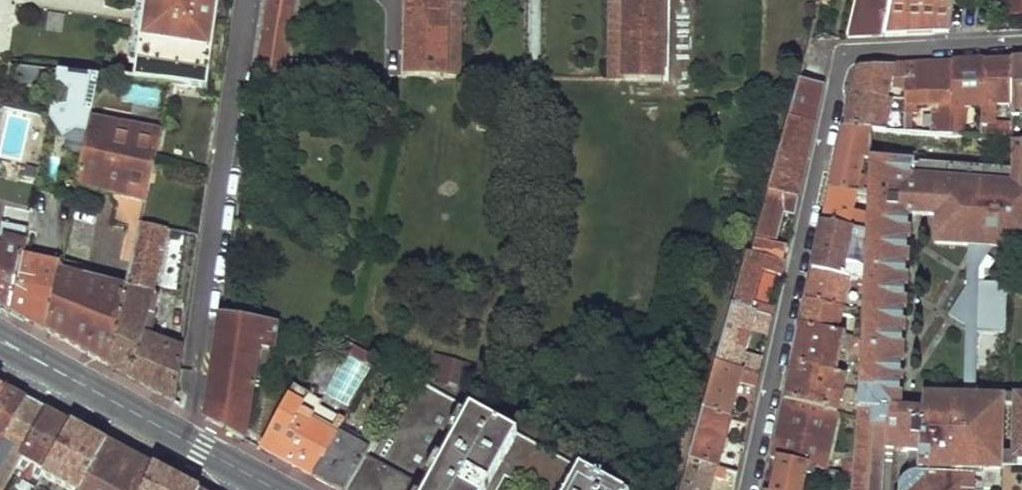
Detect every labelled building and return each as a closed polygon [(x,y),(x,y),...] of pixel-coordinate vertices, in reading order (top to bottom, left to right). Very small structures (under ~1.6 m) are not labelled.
[(154,3),(146,2),(146,6),(142,32),(134,32),(130,62),(138,64),(135,78),(174,83),(193,86),(197,58),(205,59),(213,0),(154,0),(154,3)] [(258,69),(281,72),(293,0),(269,0),(258,69)] [(410,78),(459,77),(461,0),(410,0),(410,78)] [(608,77),(663,77),(663,0),(607,0),(608,77)] [(883,35),(889,0),(855,0),(847,36),(883,35)] [(949,32),(951,0),(889,0),(883,35),(949,32)] [(1013,14),(1021,14),(1021,0),(1013,0),(1013,14)] [(146,6),(138,5),(134,32),(142,32),(146,6)] [(49,12),(46,29),(62,31),(64,14),(49,12)] [(197,58),(193,86),(208,89),(212,60),(205,59),(197,58)] [(981,98),(980,135),(1016,137),(1015,127),(999,126),(999,107),(1015,107),(1015,104),(1017,59),(984,60),(981,98)] [(952,133),(964,134),(967,97),(981,98),(984,60),(955,62),(952,133)] [(931,113),(930,131),(952,133),(955,62),(904,64),(903,99),(902,110),(911,110),(912,103),(938,105),(937,114),(931,113)] [(851,95),(887,98),(890,87),(896,88),(896,98),(903,99),(904,64),(861,66),(857,70),(851,95)] [(31,83),(33,68),(15,66),(14,81),(31,83)] [(60,69),(55,93),(60,94),(100,102),(102,94),(107,74),(60,69)] [(157,101),(156,82),(128,83),(128,102),(157,101)] [(802,84),(792,122),(815,126),(824,88),(802,84)] [(890,87),(887,98),(896,98),(896,88),(890,87)] [(71,139),(68,153),(87,157),(97,115),(100,102),(60,94),(57,108),(53,127),(64,137),(71,139)] [(845,125),(866,126),(880,127),(887,98),(851,95),(845,125)] [(81,185),(81,187),(119,195),(114,224),(139,230),(142,219),(162,131),(97,115),(87,157),(81,185)] [(783,155),(808,159),(815,126),(792,122),(783,155)] [(831,186),(853,190),(858,159),(866,159),(866,156),(866,126),(845,125),(831,186)] [(973,484),(1003,485),(1003,483),(1003,472),(1005,425),(1005,415),(1006,394),(975,394),(979,267),(1001,246),(1021,248),(1021,138),(1016,137),(1014,166),(916,160),(915,162),(909,162),(909,159),(866,156),(866,159),(865,212),(865,231),(864,267),(864,280),(862,299),(861,310),(860,334),(859,348),(856,421),(886,422),(885,445),(910,446),(908,469),(907,489),(973,489),(973,484)] [(773,192),(799,197),(808,159),(783,155),(773,192)] [(81,185),(70,183),(66,199),(77,202),(81,187),(81,185)] [(823,221),(858,229),(865,231),(865,212),(852,210),(856,191),(853,190),(831,186),(823,221)] [(755,255),(772,260),(784,212),(796,214),(799,197),(773,192),(755,255)] [(142,382),(175,401),(182,352),(146,335),(166,226),(142,219),(139,230),(126,286),(109,364),(142,382)] [(812,270),(847,278),(864,280),(864,267),(851,264),(858,229),(823,221),(812,270)] [(172,227),(162,284),(177,287),(188,231),(172,227)] [(8,310),(20,260),(21,251),(23,239),(2,235),(0,239),(0,305),(8,310)] [(63,262),(21,251),(20,260),(61,270),(63,262)] [(755,313),(772,318),(774,312),(754,305),(764,273),(781,278),(784,264),(772,260),(755,255),(751,255),(737,307),(755,313)] [(20,260),(8,310),(28,321),(47,331),(61,270),(20,260)] [(61,270),(47,331),(78,347),(109,364),(126,286),(90,276),(92,268),(63,262),(61,270)] [(806,299),(841,307),(861,310),(862,299),(844,295),(847,278),(812,270),(806,299)] [(801,322),(836,329),(841,307),(806,299),(801,322)] [(755,313),(737,307),(721,362),(739,367),(760,374),(763,359),(743,353),(749,330),(755,313)] [(769,335),(772,318),(755,313),(749,330),(769,335)] [(233,434),(243,439),(255,344),(269,346),(271,325),(220,316),(206,418),(233,434)] [(801,322),(783,399),(837,410),(844,370),(837,368),(845,330),(836,329),(801,322)] [(852,332),(849,347),(859,348),(860,334),(852,332)] [(370,353),(353,343),(349,353),(366,361),(370,353)] [(433,358),(432,372),(463,373),(464,360),(433,358)] [(706,413),(734,421),(744,383),(758,386),(760,374),(739,367),(721,362),(706,413)] [(409,375),(369,449),(345,489),(485,489),(496,472),(531,489),(623,489),(409,375)] [(9,387),(0,382),(0,401),(9,387)] [(293,385),(259,448),(285,461),(311,474),(334,434),(309,421),(313,413),(301,407),(308,393),(293,385)] [(0,401),(0,446),(28,397),(19,392),(9,387),(0,401)] [(0,446),(0,464),(6,469),(0,478),(0,487),(2,488),(22,455),(50,408),(38,402),(28,397),(0,446)] [(783,399),(770,456),(777,458),(815,466),(824,468),(837,410),(783,399)] [(50,408),(22,455),(45,470),(73,422),(61,414),(50,408)] [(689,462),(720,470),(734,421),(706,413),(689,462)] [(1016,415),(1005,415),(1005,425),(1016,425),(1016,415)] [(885,445),(886,422),(856,421),(856,430),(853,475),(853,489),(883,489),(885,445)] [(45,470),(43,474),(72,489),(79,489),(108,440),(92,432),(73,422),(45,470)] [(844,430),(842,472),(853,475),(856,430),(844,430)] [(311,474),(327,483),(340,489),(345,489),(369,449),(335,431),(334,434),(311,474)] [(79,489),(141,489),(155,466),(133,454),(108,440),(79,489)] [(769,489),(801,489),(806,470),(814,471),(815,466),(777,458),(769,489)] [(717,481),(726,483),(725,489),(734,489),(738,476),(720,470),(689,462),(681,489),(715,489),(717,481)] [(141,489),(200,489),(177,478),(155,466),(141,489)] [(908,469),(903,471),(898,476),(897,482),(896,489),(907,489),(908,469)] [(1014,473),(1003,472),(1003,483),(1021,484),(1021,473),(1014,473)]
